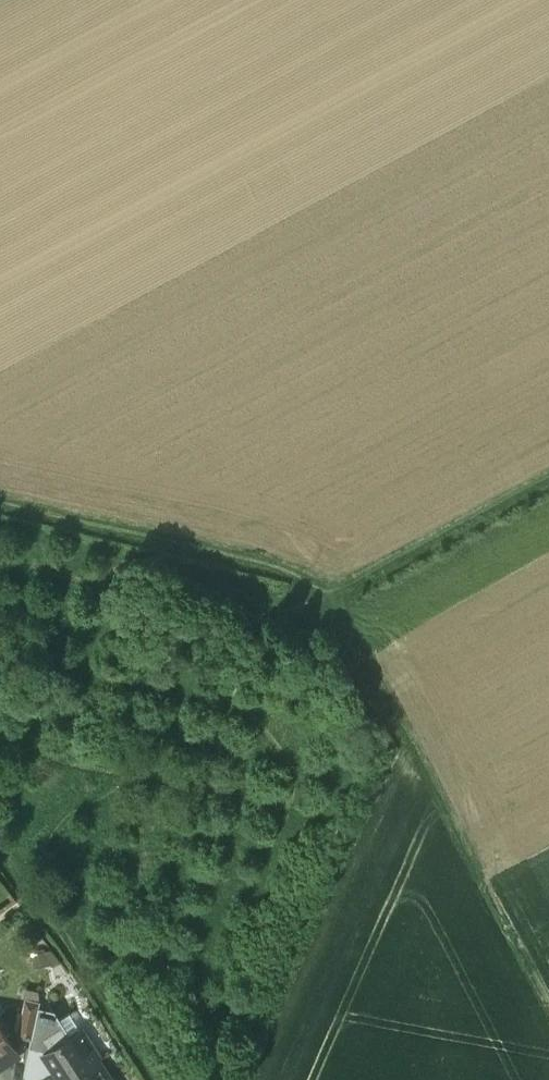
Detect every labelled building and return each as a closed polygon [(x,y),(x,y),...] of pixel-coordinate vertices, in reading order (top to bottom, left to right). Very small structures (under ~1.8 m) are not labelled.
[(25,997),(17,1035),(31,1038),(38,1009),(40,1000),(25,997)] [(53,1012),(38,1009),(31,1038),(30,1047),(43,1050),(48,1025),(59,1027),(60,1023),(53,1012)] [(14,1057),(15,1049),(0,1025),(0,1066),(14,1057)] [(48,1025),(43,1050),(62,1079),(66,1079),(98,1059),(99,1059),(81,1030),(64,1041),(58,1033),(59,1027),(48,1025)] [(66,1079),(112,1079),(98,1059),(66,1079)]
